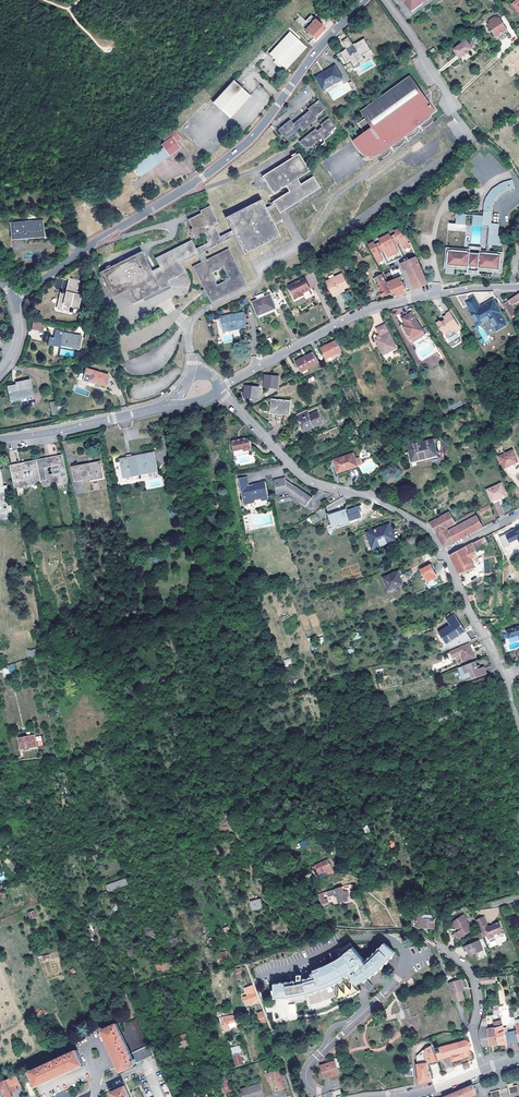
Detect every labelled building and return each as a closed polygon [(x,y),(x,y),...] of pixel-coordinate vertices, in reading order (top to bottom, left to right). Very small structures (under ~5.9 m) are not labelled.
[(411,11),(426,0),(404,0),(411,11)] [(491,23),(488,25),(496,36),(508,28),(500,17),(497,19),(496,17),(489,21),(491,23)] [(324,27),(315,19),(305,30),(313,38),(315,36),(324,27)] [(305,46),(290,32),(270,54),(285,68),(305,46)] [(353,45),(349,39),(343,42),(347,49),(340,53),(347,64),(351,62),(353,66),(364,59),(362,55),(371,50),(364,39),(353,45)] [(466,40),(453,50),(460,58),(464,55),(464,56),(469,52),(469,51),(472,48),(466,40)] [(416,53),(412,49),(408,53),(412,57),(416,53)] [(317,79),(324,90),(336,82),(342,79),(335,66),(326,71),(327,73),(317,79)] [(435,110),(410,76),(361,112),(366,118),(358,123),(365,133),(353,142),(360,152),(362,154),(365,156),(366,156),(368,157),(372,157),(374,157),(376,156),(377,155),(379,154),(418,126),(416,124),(435,110)] [(249,95),(234,80),(213,102),(229,117),(249,95)] [(336,82),(324,90),(326,93),(338,85),(336,82)] [(290,120),(278,130),(284,138),(300,125),(303,129),(317,118),(315,116),(325,108),(318,100),(308,108),(310,110),(293,124),(290,120)] [(335,126),(329,118),(320,125),(322,127),(317,130),(315,129),(299,141),(306,150),(321,137),(323,139),(329,134),(327,132),(335,126)] [(134,166),(140,175),(179,148),(175,141),(177,139),(173,132),(171,129),(162,135),(166,141),(161,144),(164,148),(152,156),(151,154),(134,166)] [(160,267),(152,271),(142,251),(100,272),(112,297),(127,289),(134,302),(170,284),(167,280),(185,271),(181,263),(198,254),(202,262),(193,266),(211,302),(246,284),(228,249),(207,259),(203,251),(235,236),(243,253),(279,235),(267,212),(276,207),(279,212),(319,187),(312,176),(300,184),(296,178),(309,171),(298,153),(262,176),(273,193),(286,185),(289,191),(273,201),(274,203),(266,208),(261,199),(226,217),(232,230),(219,236),(214,226),(219,224),(210,206),(200,211),(201,213),(188,219),(193,228),(190,229),(195,239),(204,234),(208,242),(196,249),(191,240),(155,258),(160,267)] [(460,220),(459,224),(468,225),(469,217),(475,217),(474,226),(489,228),(487,252),(480,251),(480,254),(470,254),(471,251),(447,249),(446,267),(469,269),(470,266),(479,267),(479,269),(502,271),(503,253),(489,252),(490,245),(501,246),(501,237),(497,237),(498,225),(491,224),(493,204),(498,195),(506,191),(515,188),(512,179),(503,181),(500,183),(493,188),(491,190),(486,198),(484,203),(483,215),(456,213),(456,217),(458,219),(460,220)] [(109,205),(120,198),(116,190),(104,197),(109,205)] [(45,237),(43,219),(10,222),(12,240),(45,237)] [(373,241),(368,243),(378,262),(383,260),(379,253),(380,252),(383,251),(384,251),(387,258),(398,252),(395,245),(396,245),(399,243),(400,242),(404,249),(411,245),(410,243),(409,243),(401,227),(394,231),(395,233),(390,236),(389,233),(378,238),(379,241),(375,244),(373,241)] [(416,258),(403,263),(415,290),(428,285),(416,258)] [(342,274),(326,282),(333,295),(349,287),(342,274)] [(382,275),(374,279),(383,297),(391,293),(382,275)] [(305,278),(289,286),(296,299),(304,295),(304,293),(311,289),(305,278)] [(401,278),(388,284),(396,298),(408,293),(401,278)] [(69,279),(69,280),(66,294),(61,293),(57,307),(67,310),(69,304),(78,306),(80,296),(75,294),(78,281),(69,279)] [(508,300),(510,306),(518,301),(518,293),(508,300)] [(252,302),(258,315),(276,308),(270,295),(252,302)] [(499,312),(493,300),(479,308),(473,297),(466,302),(472,312),(471,313),(478,325),(490,318),(497,330),(505,325),(499,313),(499,312)] [(508,300),(503,304),(506,310),(511,307),(510,306),(508,300)] [(511,307),(506,310),(510,317),(515,315),(511,307)] [(411,312),(401,318),(405,325),(402,327),(412,342),(425,334),(411,312)] [(440,322),(437,323),(442,332),(444,332),(450,343),(459,338),(457,335),(458,332),(459,332),(460,328),(450,312),(446,314),(447,315),(444,317),(446,320),(442,323),(440,322)] [(232,316),(221,318),(224,331),(232,329),(232,330),(239,329),(239,328),(246,326),(244,314),(232,316)] [(42,322),(33,320),(31,328),(40,330),(42,322)] [(397,346),(386,324),(377,328),(380,334),(381,337),(378,338),(376,339),(383,355),(392,350),(392,349),(397,346)] [(79,347),(81,336),(62,332),(62,331),(55,329),(52,345),(60,346),(61,344),(79,347)] [(342,351),(336,341),(322,348),(327,358),(342,351)] [(304,359),(297,363),(302,372),(319,362),(313,352),(303,358),(304,359)] [(105,385),(108,375),(86,368),(83,378),(105,385)] [(11,399),(32,394),(29,381),(16,383),(16,385),(8,386),(11,399)] [(289,415),(290,401),(272,399),(270,413),(289,415)] [(58,413),(55,401),(49,402),(52,415),(58,413)] [(303,424),(306,430),(316,426),(316,425),(322,422),(317,412),(310,416),(307,410),(298,414),(300,419),(298,420),(300,425),(303,424)] [(236,441),(232,441),(234,452),(244,450),(244,452),(251,451),(250,449),(252,448),(251,441),(247,438),(243,439),(243,440),(236,441)] [(434,438),(408,445),(412,459),(420,457),(421,459),(438,454),(434,438)] [(439,456),(438,454),(421,459),(412,461),(412,459),(408,445),(406,445),(411,463),(439,456)] [(125,476),(157,470),(153,451),(121,458),(125,476)] [(499,457),(503,468),(517,462),(512,451),(499,457)] [(357,466),(353,454),(333,460),(337,473),(357,466)] [(42,486),(68,480),(63,456),(37,462),(41,481),(41,483),(42,486)] [(37,462),(11,467),(15,486),(41,481),(37,462)] [(100,462),(73,467),(76,480),(91,477),(92,480),(103,478),(100,462)] [(248,477),(239,479),(244,507),(256,505),(255,503),(261,501),(262,504),(269,502),(266,485),(250,489),(248,477)] [(289,496),(296,501),(309,508),(314,501),(287,484),(286,482),(275,484),(278,499),(289,496)] [(501,483),(487,489),(492,499),(491,499),(492,500),(506,494),(501,483)] [(4,487),(5,492),(0,493),(0,515),(2,516),(5,515),(8,515),(8,513),(13,512),(8,486),(4,487)] [(289,496),(278,499),(279,507),(294,504),(296,501),(289,496)] [(326,505),(328,510),(346,502),(344,497),(326,505)] [(498,517),(503,515),(499,502),(494,503),(498,517)] [(492,509),(489,504),(478,509),(481,515),(492,509)] [(342,521),(343,524),(349,522),(348,519),(349,519),(348,518),(347,518),(345,510),(330,515),(332,524),(342,521)] [(315,512),(309,516),(312,524),(319,520),(315,512)] [(446,527),(451,524),(451,523),(454,521),(449,512),(430,522),(440,540),(444,545),(445,546),(454,541),(446,527)] [(473,512),(454,521),(451,523),(451,524),(453,528),(475,516),(473,512)] [(453,528),(451,524),(446,527),(454,541),(476,530),(482,526),(476,516),(475,516),(453,528)] [(389,525),(367,534),(373,548),(394,539),(389,525)] [(518,543),(518,528),(499,537),(503,546),(517,540),(518,543)] [(482,545),(479,539),(467,545),(449,554),(458,575),(474,568),(470,559),(475,556),(473,552),(476,550),(475,548),(482,545)] [(421,570),(427,581),(434,577),(436,576),(431,565),(421,570)] [(398,572),(383,578),(388,590),(389,594),(390,594),(395,592),(396,591),(394,587),(402,584),(398,572)] [(450,626),(439,633),(446,644),(465,631),(454,614),(446,620),(450,626)] [(505,629),(507,637),(518,634),(518,638),(518,625),(505,629)] [(467,645),(456,649),(448,652),(450,657),(458,654),(461,661),(472,657),(467,645)] [(481,668),(477,670),(475,671),(474,667),(472,662),(460,667),(456,668),(460,680),(469,677),(469,679),(483,674),(481,668)] [(14,664),(8,666),(11,678),(17,676),(14,664)] [(21,749),(38,746),(35,735),(19,738),(21,749)] [(301,848),(308,846),(305,840),(299,842),(301,848)] [(98,854),(90,857),(93,864),(100,862),(98,854)] [(316,865),(316,866),(320,875),(326,872),(324,869),(329,867),(328,866),(330,865),(328,861),(316,865)] [(125,879),(107,886),(109,891),(128,884),(125,879)] [(324,892),(324,894),(326,893),(326,896),(334,894),(337,905),(348,902),(346,897),(348,897),(346,890),(343,891),(341,887),(324,892)] [(323,901),(321,894),(321,893),(318,894),(319,900),(321,905),(327,903),(326,900),(323,901)] [(260,900),(252,902),(253,910),(262,908),(260,900)] [(432,919),(431,916),(414,915),(414,927),(433,929),(432,919)] [(465,916),(454,925),(458,930),(460,928),(462,931),(458,934),(463,939),(474,930),(468,922),(469,921),(465,916)] [(484,917),(476,920),(483,937),(488,935),(489,938),(490,937),(491,939),(495,937),(496,938),(497,938),(498,938),(499,938),(500,938),(500,937),(500,936),(500,935),(505,933),(500,922),(493,925),(494,926),(491,927),(491,926),(488,927),(484,917)] [(175,938),(181,935),(177,926),(171,928),(173,932),(175,938)] [(155,934),(153,930),(146,932),(147,936),(149,935),(151,940),(160,938),(158,933),(155,934)] [(184,944),(181,935),(175,938),(173,932),(169,933),(171,939),(167,940),(170,949),(175,947),(176,949),(180,948),(179,946),(184,944)] [(471,944),(465,949),(467,954),(469,953),(471,951),(474,956),(484,949),(478,940),(471,944)] [(314,970),(316,974),(317,976),(314,977),(302,980),(295,982),(275,984),(275,998),(289,997),(291,996),(300,995),(308,993),(312,1005),(317,1003),(321,1002),(329,999),(338,995),(340,1000),(346,997),(352,994),(356,992),(360,990),(357,985),(354,981),(358,979),(359,981),(361,980),(363,978),(362,976),(365,974),(368,977),(372,974),(377,970),(382,966),(386,961),(394,952),(384,943),(378,949),(373,954),(365,961),(353,947),(348,952),(344,954),(344,955),(322,967),(314,970)] [(225,952),(216,954),(218,962),(227,960),(225,952)] [(158,971),(170,968),(169,962),(156,965),(158,971)] [(377,970),(372,974),(374,976),(379,972),(383,968),(382,966),(377,970)] [(354,981),(357,985),(359,984),(369,990),(373,986),(366,979),(368,977),(365,974),(362,976),(363,978),(361,980),(359,981),(358,979),(354,981)] [(460,981),(448,985),(453,1003),(463,1000),(460,992),(460,989),(462,988),(460,981)] [(258,999),(253,986),(245,989),(247,996),(243,998),(245,1004),(252,1002),(252,1004),(255,1003),(254,1001),(258,999)] [(291,996),(289,997),(290,1004),(295,1003),(300,1003),(307,1001),(310,1012),(316,1010),(322,1009),(326,1007),(329,1006),(331,1006),(329,999),(321,1002),(317,1003),(312,1005),(308,993),(300,995),(291,996)] [(408,1008),(397,1012),(400,1020),(411,1016),(408,1008)] [(257,1013),(256,1013),(259,1021),(266,1019),(263,1011),(257,1013)] [(221,1017),(223,1025),(235,1022),(236,1024),(240,1023),(237,1015),(226,1019),(226,1016),(221,1017)] [(518,1042),(515,1022),(509,1023),(511,1031),(507,1032),(506,1026),(502,1027),(501,1021),(494,1023),(495,1028),(499,1044),(518,1042)] [(154,1055),(150,1045),(131,1054),(117,1023),(103,1030),(122,1070),(154,1055)] [(490,1045),(487,1029),(486,1023),(484,1023),(485,1027),(480,1028),(479,1032),(482,1046),(490,1045)] [(490,1045),(499,1044),(495,1028),(487,1029),(490,1045)] [(190,1045),(186,1035),(183,1036),(182,1032),(178,1033),(179,1037),(176,1038),(179,1048),(190,1045)] [(465,1040),(464,1041),(447,1046),(446,1045),(435,1048),(438,1059),(450,1055),(452,1062),(464,1058),(463,1057),(465,1057),(469,1056),(470,1054),(469,1049),(470,1047),(471,1047),(471,1046),(469,1043),(470,1042),(469,1041),(469,1042),(465,1041),(465,1040)] [(240,1045),(231,1048),(237,1066),(242,1065),(239,1056),(243,1055),(240,1045)] [(437,1061),(431,1046),(427,1048),(424,1049),(423,1050),(428,1064),(437,1061)] [(76,1050),(30,1071),(37,1085),(83,1063),(76,1050)] [(426,1065),(428,1064),(423,1050),(416,1056),(417,1061),(422,1060),(424,1059),(425,1062),(423,1063),(417,1064),(417,1069),(418,1074),(420,1083),(431,1079),(426,1065)] [(334,1061),(327,1063),(327,1065),(321,1067),(324,1078),(339,1074),(334,1061)] [(468,1061),(462,1064),(464,1070),(471,1068),(468,1061)] [(282,1069),(278,1070),(284,1088),(288,1087),(282,1069)] [(274,1092),(284,1088),(278,1070),(266,1075),(268,1081),(270,1080),(274,1092)] [(17,1076),(0,1084),(0,1096),(14,1096),(12,1094),(10,1088),(16,1085),(16,1086),(20,1084),(17,1076)] [(232,1091),(229,1083),(224,1084),(227,1093),(232,1091)] [(241,1089),(243,1096),(261,1096),(266,1096),(262,1083),(241,1089)] [(10,1088),(12,1094),(18,1091),(16,1086),(16,1085),(10,1088)] [(517,1085),(508,1087),(510,1094),(518,1092),(517,1085)] [(111,1093),(113,1096),(129,1096),(124,1086),(111,1093)] [(477,1093),(474,1086),(459,1091),(445,1096),(467,1096),(477,1093)]
